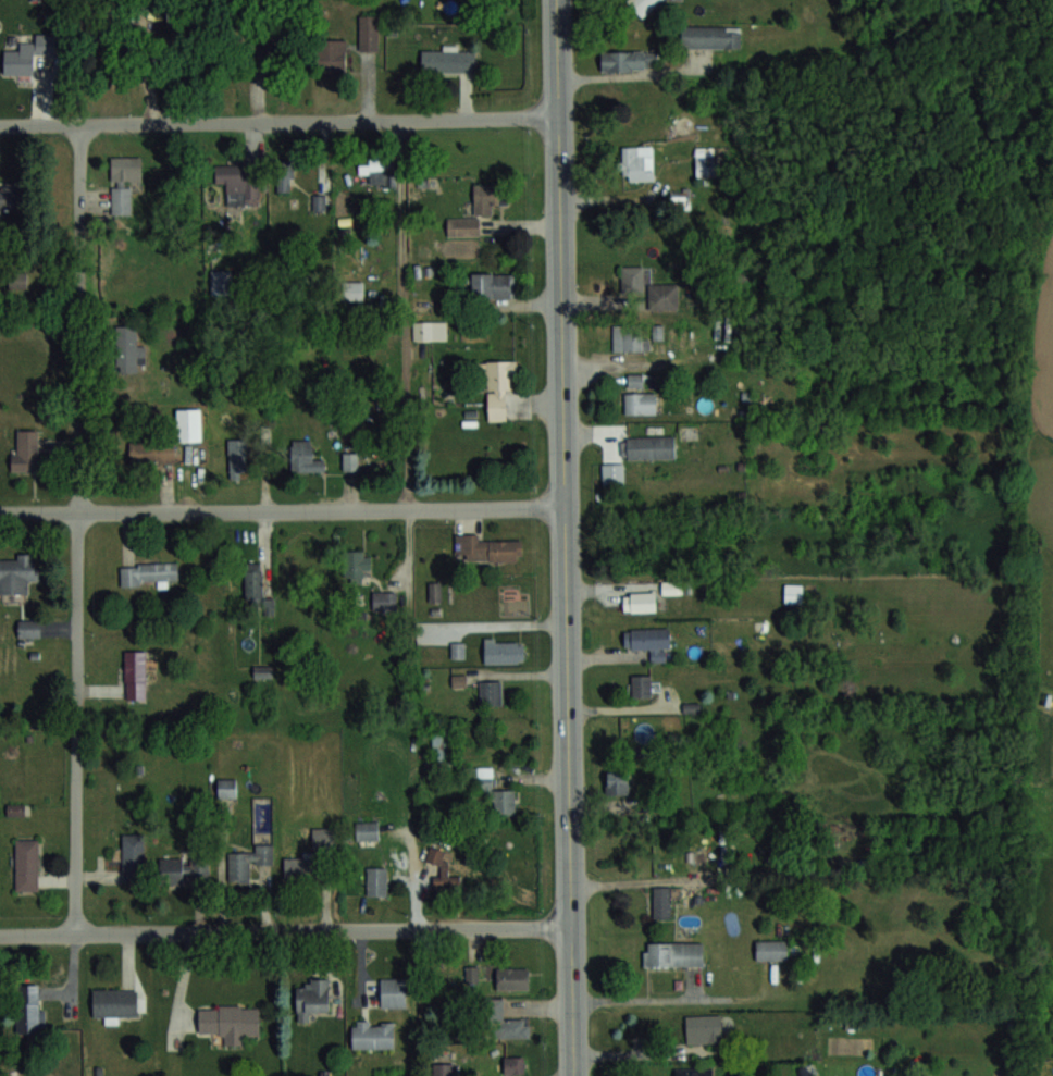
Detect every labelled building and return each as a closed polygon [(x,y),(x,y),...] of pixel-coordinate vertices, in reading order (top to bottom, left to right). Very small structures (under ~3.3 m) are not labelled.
[(642,18),(662,0),(626,0),(642,18)] [(359,50),(377,50),(377,15),(359,15),(359,50)] [(740,25),(682,25),(682,47),(740,47),(740,25)] [(346,72),(346,40),(318,40),(318,72),(346,72)] [(34,75),(34,43),(20,43),(20,50),(4,50),(4,75),(34,75)] [(119,46),(100,51),(104,69),(124,65),(119,46)] [(443,49),(421,49),(421,72),(474,72),(474,46),(443,46),(443,49)] [(601,70),(659,70),(659,51),(601,51),(601,70)] [(621,146),(621,180),(654,180),(654,169),(645,169),(645,146),(621,146)] [(696,176),(719,176),(719,154),(696,154),(696,176)] [(112,214),(132,214),(132,182),(142,182),(142,157),(112,157),(112,214)] [(359,173),(386,173),(386,157),(359,157),(359,173)] [(277,161),(277,192),(293,192),(293,161),(277,161)] [(215,183),(226,183),(226,204),(260,204),(260,165),(215,165),(215,183)] [(26,186),(0,186),(0,209),(26,209),(26,186)] [(314,209),(325,209),(325,197),(314,197),(314,209)] [(679,309),(678,283),(650,284),(650,266),(619,266),(619,301),(648,300),(648,309),(679,309)] [(29,270),(10,270),(10,292),(29,292),(29,270)] [(472,298),(515,298),(515,274),(472,274),(472,298)] [(362,282),(349,282),(349,298),(362,298),(362,282)] [(413,339),(447,339),(447,320),(413,320),(413,339)] [(612,351),(649,351),(649,325),(612,325),(612,351)] [(116,326),(116,372),(144,372),(144,345),(137,345),(137,326),(116,326)] [(487,420),(509,421),(510,361),(487,361),(487,420)] [(624,392),(624,413),(656,413),(656,392),(624,392)] [(201,409),(177,409),(177,440),(201,440),(201,409)] [(14,470),(38,470),(38,430),(14,430),(14,470)] [(675,459),(675,437),(622,437),(622,459),(675,459)] [(229,478),(248,478),(248,438),(229,438),(229,478)] [(323,472),(323,459),(312,459),(312,440),(291,440),(291,472),(323,472)] [(175,442),(129,442),(129,463),(175,464),(175,442)] [(602,483),(624,483),(624,463),(602,463),(602,483)] [(467,561),(522,561),(522,540),(479,540),(479,534),(455,534),(455,553),(467,553),(467,561)] [(363,583),(363,573),(370,573),(370,552),(345,552),(345,583),(363,583)] [(28,593),(28,580),(36,580),(36,561),(0,561),(0,593),(28,593)] [(167,584),(167,580),(178,580),(178,562),(121,563),(121,584),(167,584)] [(244,562),(245,603),(265,603),(265,614),(275,614),(274,597),(264,598),(263,562),(244,562)] [(663,593),(681,593),(681,583),(663,583),(663,593)] [(396,591),(373,591),(373,609),(396,609),(396,591)] [(623,592),(623,611),(656,611),(656,592),(623,592)] [(40,619),(18,619),(18,637),(40,637),(40,619)] [(650,649),(650,661),(670,661),(670,628),(624,628),(624,649),(650,649)] [(524,638),(484,638),(484,663),(524,663),(524,638)] [(464,658),(464,642),(452,642),(452,658),(464,658)] [(146,650),(125,650),(125,699),(146,699),(146,650)] [(466,674),(452,674),(452,685),(466,685),(466,674)] [(652,697),(652,675),(632,675),(632,697),(652,697)] [(480,705),(502,705),(502,680),(480,680),(480,705)] [(452,730),(433,730),(433,766),(452,766),(452,730)] [(493,767),(465,767),(465,778),(476,778),(476,788),(486,788),(486,814),(515,814),(515,789),(493,789),(493,767)] [(607,771),(607,794),(629,794),(629,771),(607,771)] [(218,797),(236,797),(236,778),(218,778),(218,797)] [(356,821),(356,840),(379,840),(379,821),(356,821)] [(144,833),(122,833),(122,865),(144,865),(144,833)] [(38,840),(15,840),(15,890),(38,890),(38,840)] [(228,853),(229,882),(250,882),(250,864),(274,864),(273,844),(252,845),(252,852),(228,853)] [(459,876),(446,876),(446,848),(428,848),(428,864),(435,864),(435,890),(459,890),(459,876)] [(285,857),(285,882),(327,882),(327,857),(285,857)] [(159,858),(159,881),(210,881),(210,858),(159,858)] [(367,895),(387,895),(387,866),(367,866),(367,895)] [(674,886),(653,886),(653,918),(673,918),(674,886)] [(756,939),(756,960),(788,959),(788,939),(756,939)] [(703,941),(644,941),(644,966),(703,966),(703,941)] [(497,989),(529,989),(529,967),(497,967),(497,989)] [(329,978),(308,978),(308,986),(296,986),(296,1022),(309,1022),(309,1012),(329,1012),(329,978)] [(381,1007),(406,1007),(406,978),(381,978),(381,1007)] [(39,1032),(39,987),(16,987),(16,1032),(39,1032)] [(138,988),(93,988),(93,1017),(106,1017),(106,1018),(138,1019),(138,988)] [(530,1037),(530,1018),(504,1018),(504,998),(483,998),(483,1037),(530,1037)] [(223,1045),(245,1045),(245,1033),(260,1033),(260,1006),(198,1006),(198,1034),(223,1034),(223,1045)] [(721,1015),(686,1015),(686,1042),(721,1042),(721,1015)] [(394,1048),(394,1021),(352,1021),(352,1048),(394,1048)] [(524,1055),(504,1055),(504,1073),(524,1073),(524,1055)] [(452,1063),(435,1063),(435,1075),(452,1075),(452,1063)] [(676,1075),(713,1075),(713,1067),(676,1067),(676,1075)]
